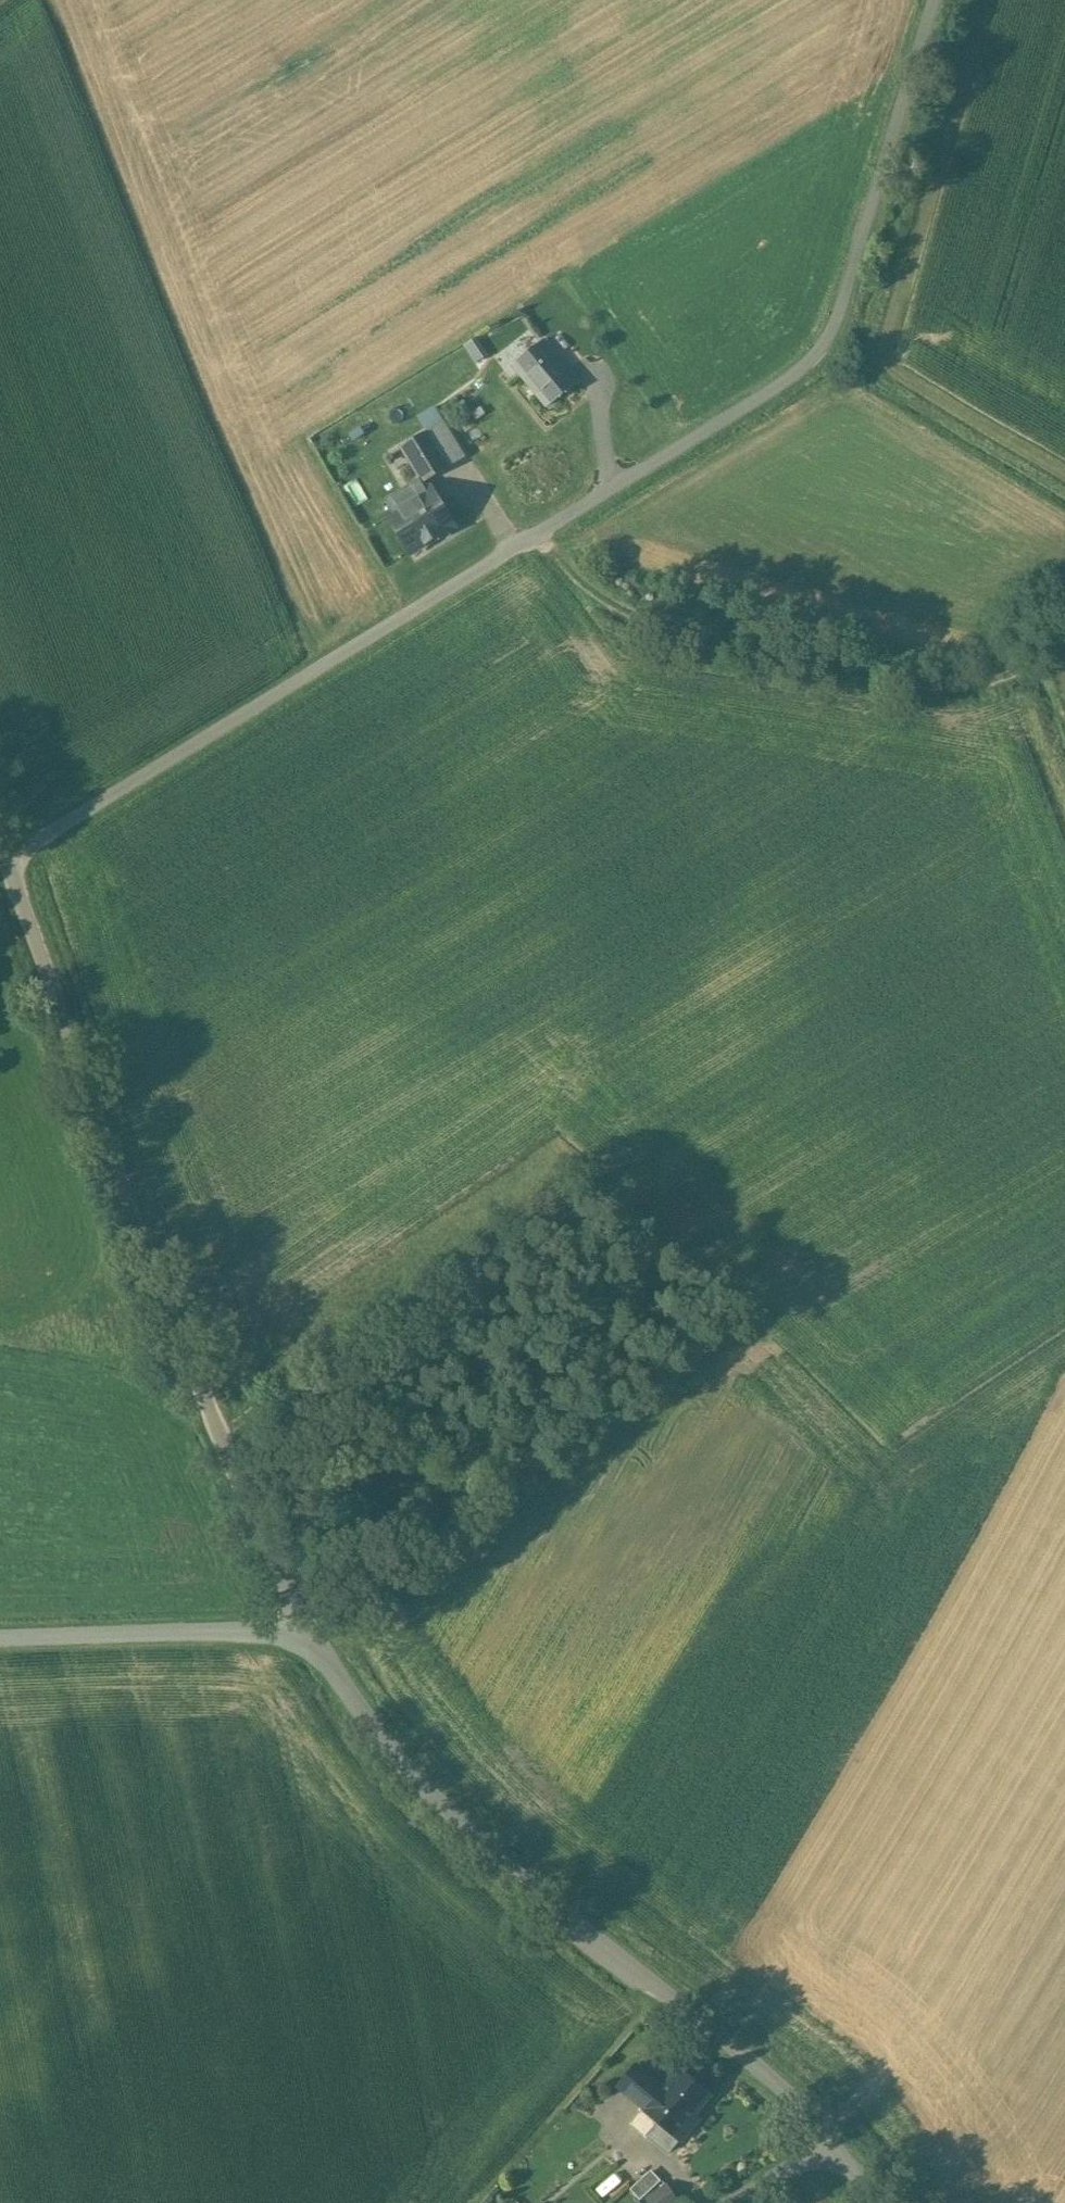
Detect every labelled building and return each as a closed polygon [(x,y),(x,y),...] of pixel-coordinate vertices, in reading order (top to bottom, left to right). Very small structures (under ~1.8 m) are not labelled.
[(576,382),(529,324),(500,347),(547,405),(576,382)] [(464,457),(443,422),(426,432),(447,468),(464,457)] [(447,468),(426,432),(402,447),(402,448),(388,457),(407,487),(421,478),(423,483),(447,468)] [(431,491),(389,517),(410,552),(453,526),(431,491)] [(636,2066),(619,2086),(645,2108),(662,2089),(636,2066)] [(662,2089),(645,2108),(644,2109),(661,2124),(651,2137),(668,2152),(679,2139),(680,2140),(697,2120),(691,2115),(708,2095),(678,2070),(662,2089)] [(650,2172),(632,2189),(640,2198),(658,2181),(650,2172)] [(647,2198),(650,2202),(671,2202),(676,2200),(666,2185),(647,2198)]
